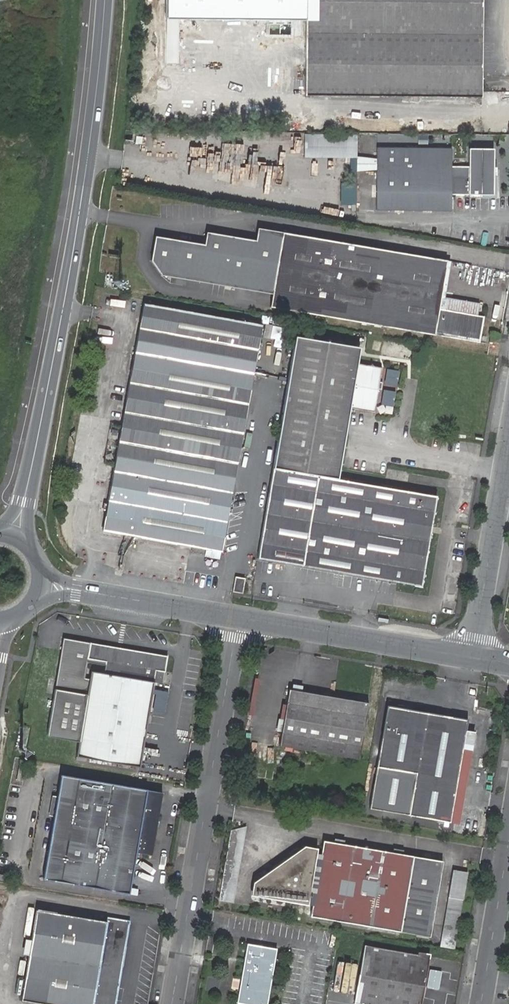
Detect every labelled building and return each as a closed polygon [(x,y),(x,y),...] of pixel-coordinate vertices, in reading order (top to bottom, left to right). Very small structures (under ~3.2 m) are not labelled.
[(306,0),(216,0),(216,14),(193,14),(192,90),(304,92),(306,0)] [(481,97),(481,91),(481,76),(482,35),(482,22),(482,0),(306,0),(304,92),(304,95),(481,97)] [(357,136),(305,136),(305,158),(357,158),(357,136)] [(451,194),(493,195),(493,185),(493,148),(469,148),(468,171),(451,171),(452,149),(377,147),(376,210),(451,211),(451,194)] [(325,184),(325,171),(313,171),(313,184),(325,184)] [(340,183),(340,205),(354,205),(354,183),(340,183)] [(272,294),(283,232),(259,228),(256,240),(207,231),(205,244),(156,235),(151,259),(161,274),(272,294)] [(270,307),(286,309),(434,335),(479,343),(483,318),(483,316),(477,315),(479,303),(446,298),(444,310),(438,309),(446,260),(283,232),(270,307)] [(475,278),(477,266),(452,262),(450,275),(475,278)] [(197,547),(221,551),(253,374),(262,325),(251,322),(143,303),(134,352),(102,531),(197,547)] [(284,317),(286,309),(270,307),(269,314),(284,317)] [(491,332),(489,341),(499,343),(501,334),(491,332)] [(359,347),(294,336),(272,468),(337,479),(341,454),(349,407),(374,412),(381,367),(356,363),(359,347)] [(383,385),(396,386),(398,370),(384,369),(383,385)] [(391,407),(394,392),(382,390),(379,405),(391,407)] [(315,568),(346,574),(396,582),(421,586),(430,532),(431,527),(436,496),(424,494),(406,491),(337,479),(272,468),(257,558),(272,561),(304,566),(315,568)] [(232,592),(242,593),(245,578),(240,577),(235,577),(232,592)] [(79,739),(90,671),(103,674),(105,662),(87,658),(90,643),(63,638),(47,733),(50,734),(60,735),(79,739)] [(143,748),(144,740),(145,734),(154,682),(153,682),(155,670),(165,672),(167,656),(125,649),(119,648),(114,647),(90,643),(87,658),(105,662),(103,674),(90,671),(79,739),(76,760),(139,771),(142,750),(143,748)] [(165,672),(155,670),(153,682),(154,682),(163,684),(165,672)] [(279,746),(358,759),(360,752),(362,736),(368,703),(323,695),(318,694),(301,692),(293,690),(289,689),(283,721),(282,730),(279,746)] [(465,730),(467,720),(387,706),(376,766),(369,808),(408,815),(449,822),(458,766),(467,768),(473,732),(465,730)] [(372,738),(362,736),(360,752),(370,753),(372,738)] [(250,777),(273,778),(275,753),(252,751),(250,777)] [(29,761),(20,759),(17,780),(25,782),(29,761)] [(458,766),(449,822),(458,824),(467,768),(458,766)] [(61,775),(57,796),(53,816),(43,879),(129,893),(134,862),(135,852),(151,855),(162,792),(146,790),(61,775)] [(53,816),(57,796),(52,795),(48,815),(53,816)] [(234,902),(243,828),(230,826),(221,900),(234,902)] [(343,844),(333,843),(323,841),(320,857),(316,856),(316,853),(317,848),(304,846),(253,882),(251,895),(255,896),(298,903),(307,905),(308,902),(312,902),(310,916),(400,932),(404,906),(406,900),(413,856),(402,855),(392,853),(343,844)] [(406,900),(404,906),(400,932),(420,935),(430,937),(442,861),(413,856),(406,900)] [(465,872),(454,870),(449,898),(461,900),(462,900),(467,872),(465,872)] [(461,900),(449,898),(441,947),(454,949),(462,900),(461,900)] [(129,925),(107,922),(106,922),(36,910),(21,1000),(46,1003),(115,1003),(129,925)] [(107,922),(129,925),(129,921),(106,917),(106,922),(107,922)] [(244,1003),(267,1003),(277,948),(262,946),(247,944),(242,973),(236,1003),(244,1003)] [(357,1003),(418,1003),(426,956),(417,954),(364,945),(354,1003),(357,1003)] [(429,954),(417,952),(417,954),(426,956),(418,1003),(420,1003),(429,954)] [(207,977),(205,990),(218,991),(220,978),(207,977)]
